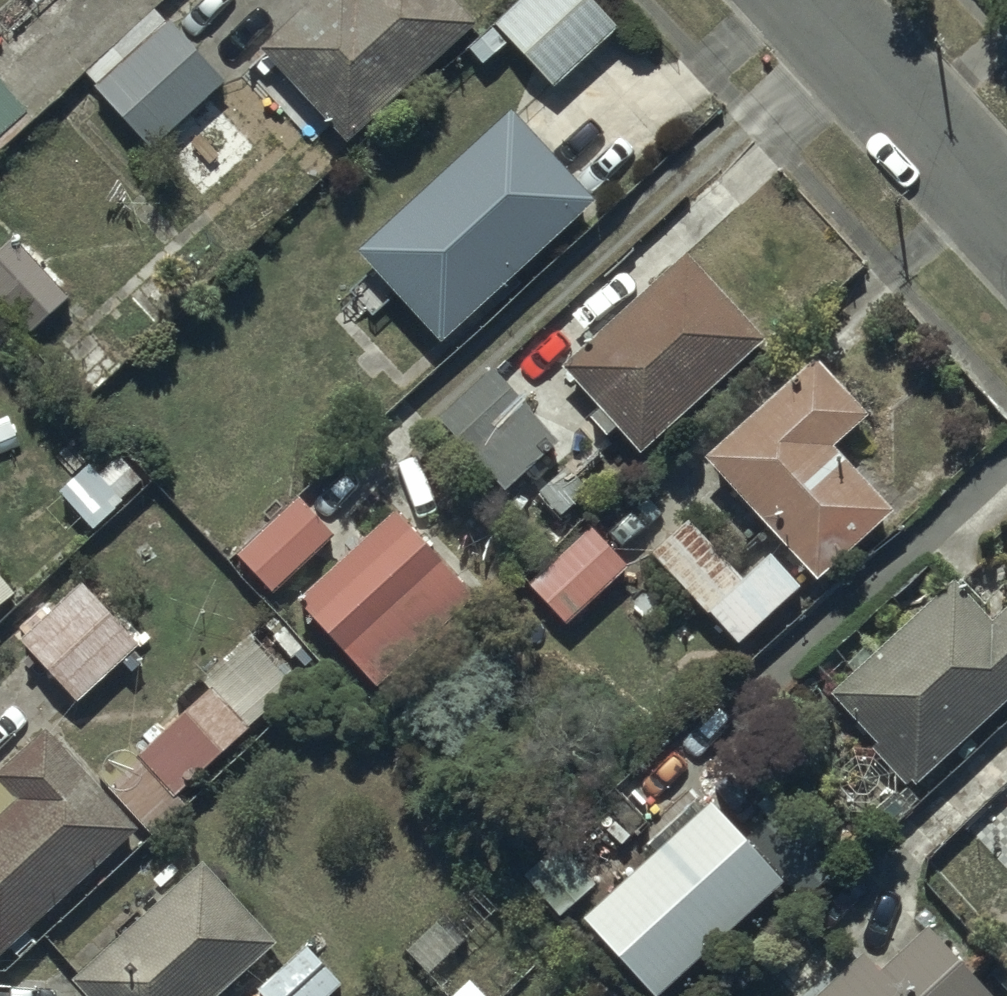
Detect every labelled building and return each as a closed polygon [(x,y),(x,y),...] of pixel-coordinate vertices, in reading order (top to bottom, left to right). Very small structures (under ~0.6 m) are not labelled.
[(471,15),(457,0),(298,0),(256,39),(346,133),(471,15)] [(489,15),(551,79),(614,19),(595,0),(504,0),(489,15)] [(148,3),(82,67),(151,143),(220,76),(148,3)] [(23,106),(0,82),(0,128),(23,106)] [(510,99),(354,236),(435,329),(592,191),(510,99)] [(7,229),(0,236),(0,296),(27,324),(64,289),(7,229)] [(641,442),(760,329),(679,243),(558,358),(597,400),(587,410),(605,429),(617,417),(641,442)] [(813,343),(700,445),(811,566),(886,498),(830,436),(867,403),(813,343)] [(493,362),(436,412),(501,484),(557,434),(493,362)] [(292,487),(234,547),(274,586),(332,525),(292,487)] [(397,497),(295,589),(373,677),(476,585),(397,497)] [(688,511),(653,543),(736,633),(799,575),(766,539),(738,565),(688,511)] [(563,619),(625,557),(584,516),(522,578),(563,619)] [(1006,684),(1006,600),(992,614),(950,569),(827,681),(876,734),(868,741),(903,779),(1006,684)] [(10,584),(0,571),(0,592),(10,584)] [(86,575),(21,632),(76,696),(141,639),(86,575)] [(244,723),(207,682),(134,747),(172,788),(244,723)] [(0,805),(0,944),(136,818),(44,720),(0,761),(0,773),(16,790),(0,805)] [(653,989),(780,872),(798,892),(834,859),(748,765),(713,797),(709,793),(581,910),(653,989)] [(557,831),(518,863),(554,907),(593,875),(557,831)] [(67,970),(91,995),(205,995),(272,936),(196,853),(67,970)] [(495,903),(474,879),(405,942),(426,965),(495,903)] [(989,988),(924,919),(877,963),(859,945),(805,995),(980,995),(989,988)] [(313,950),(268,995),(319,995),(339,975),(313,950)]
